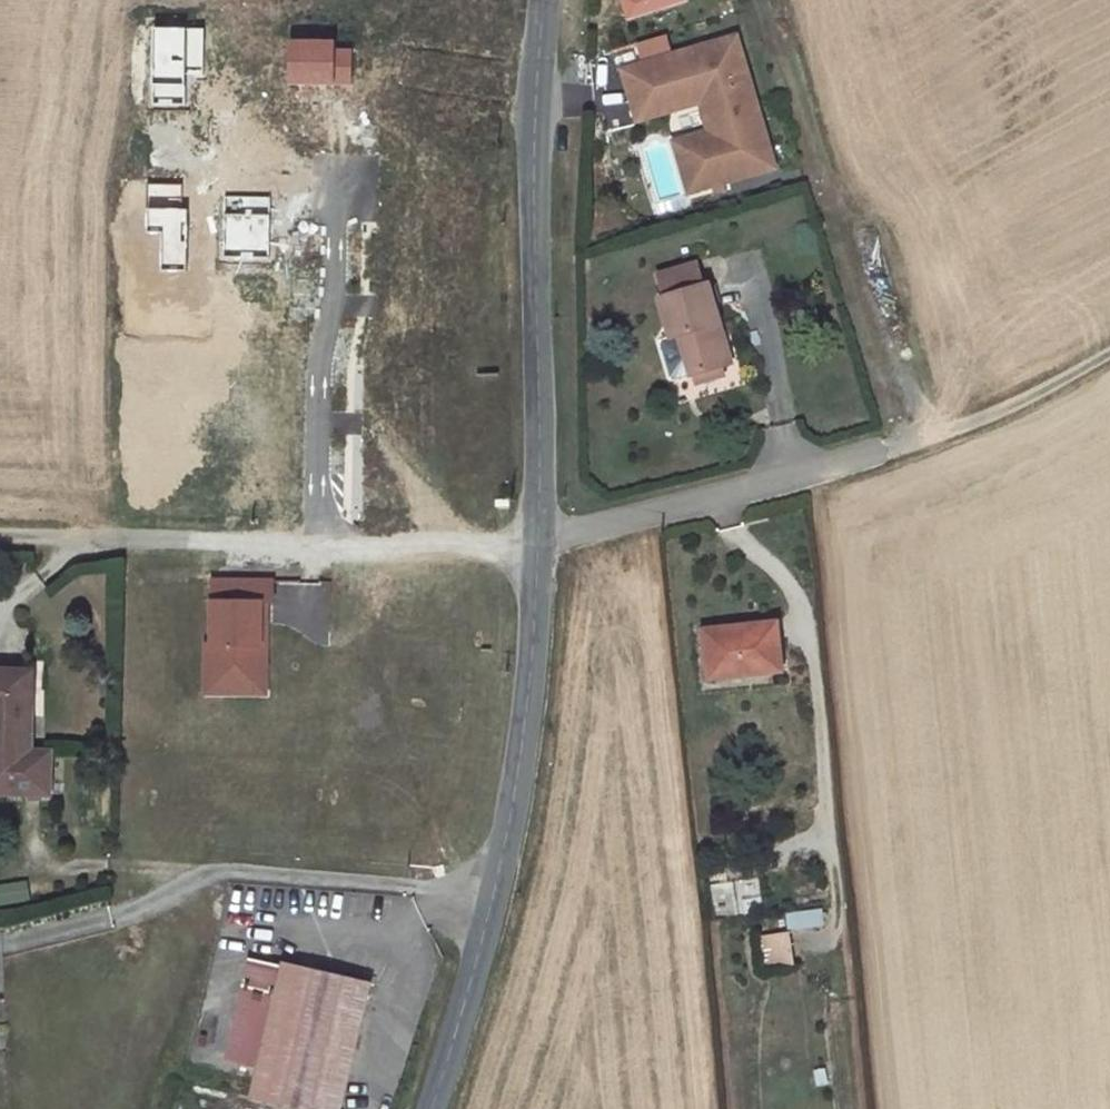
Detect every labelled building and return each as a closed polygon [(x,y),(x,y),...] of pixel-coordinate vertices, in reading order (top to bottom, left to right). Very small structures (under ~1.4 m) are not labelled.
[(457,1),(457,0),(430,0),(433,10),(457,1)] [(627,17),(684,0),(622,0),(627,17)] [(186,105),(186,69),(201,69),(201,30),(154,31),(155,105),(186,105)] [(736,37),(623,70),(634,108),(704,88),(707,100),(716,130),(718,139),(704,165),(710,186),(712,185),(715,193),(726,190),(724,182),(774,167),(736,37)] [(288,41),(289,83),(349,82),(349,50),(331,51),(331,41),(288,41)] [(704,88),(634,108),(638,120),(701,102),(707,100),(704,88)] [(707,100),(701,102),(710,132),(716,130),(707,100)] [(710,132),(674,142),(689,192),(710,186),(704,165),(718,139),(716,130),(710,132)] [(185,211),(181,211),(181,185),(147,185),(148,231),(161,231),(161,269),(185,269),(185,211)] [(270,199),(225,199),(225,256),(269,256),(270,199)] [(659,275),(665,297),(702,286),(696,264),(659,275)] [(665,297),(659,299),(671,337),(679,335),(691,375),(694,374),(720,366),(731,362),(707,284),(702,286),(665,297)] [(679,335),(671,337),(683,377),(691,375),(679,335)] [(694,374),(697,383),(723,375),(720,366),(694,374)] [(273,602),(273,581),(212,581),(211,644),(211,686),(239,686),(239,679),(260,679),(261,602),(267,602),(273,602)] [(285,584),(286,634),(329,633),(328,583),(285,584)] [(211,686),(211,644),(207,644),(206,693),(267,694),(267,602),(261,602),(260,679),(239,679),(239,686),(211,686)] [(736,669),(737,675),(782,671),(777,622),(703,630),(708,672),(736,669)] [(736,669),(708,672),(709,678),(737,675),(736,669)] [(0,670),(0,794),(50,794),(51,752),(31,752),(33,671),(0,670)] [(756,877),(733,880),(713,883),(718,918),(761,912),(756,877)] [(782,911),(784,929),(822,926),(820,908),(782,911)] [(757,939),(762,970),(794,965),(789,934),(757,939)] [(371,983),(284,963),(284,967),(250,959),(238,1008),(272,1016),(260,1066),(252,1099),(294,1108),(341,1108),(371,983)] [(272,1016),(238,1008),(226,1058),(260,1066),(272,1016)]
